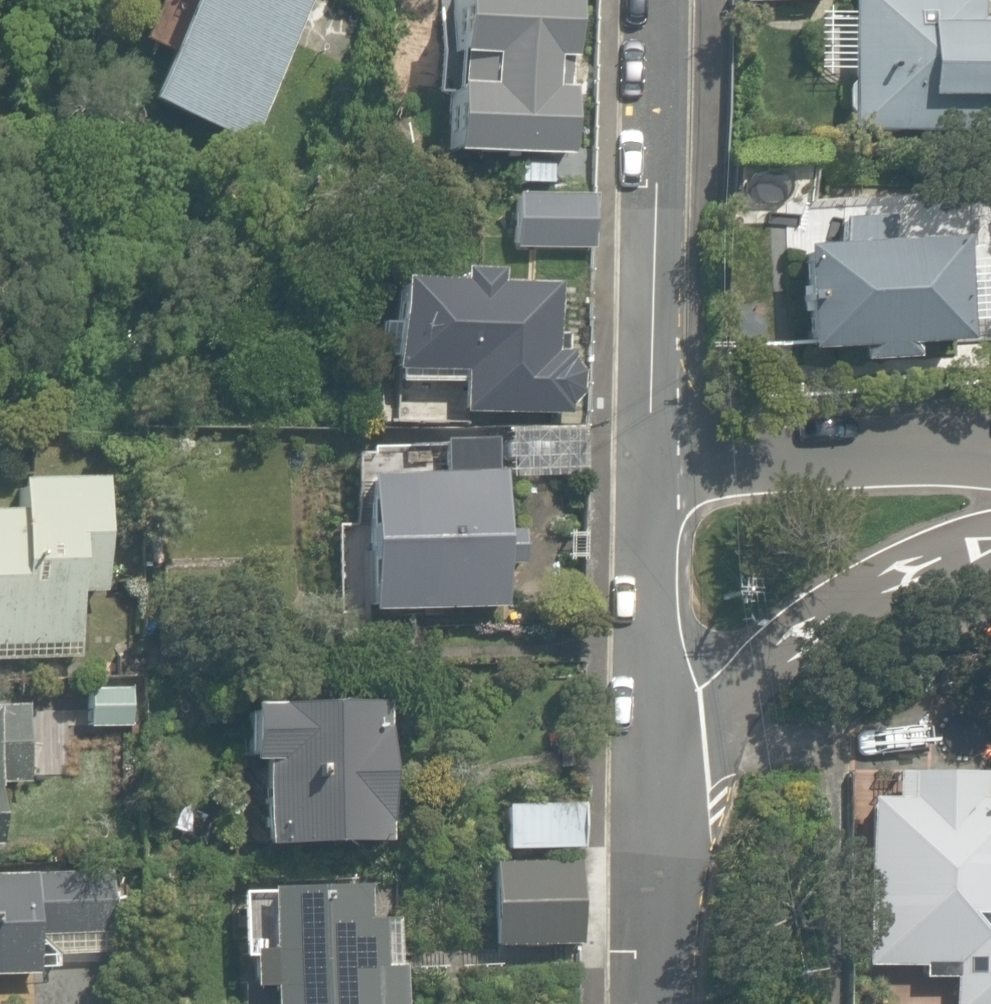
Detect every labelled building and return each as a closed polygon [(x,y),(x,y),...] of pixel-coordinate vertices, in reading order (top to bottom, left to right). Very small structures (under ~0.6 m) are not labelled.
[(124,101),(244,148),(302,0),(164,0),(124,101)] [(445,59),(449,61),(450,87),(445,87),(444,123),(573,131),(570,85),(563,83),(564,62),(570,62),(570,0),(446,0),(445,59)] [(839,139),(990,141),(990,0),(840,0),(839,139)] [(593,196),(508,191),(504,254),(589,259),(593,196)] [(893,252),(893,226),(836,228),(837,254),(786,255),(788,350),(990,345),(990,250),(893,252)] [(492,272),(452,271),(451,284),(388,283),(388,324),(379,323),(380,358),(388,359),(387,373),(459,376),(458,416),(565,417),(565,407),(569,404),(572,397),(575,391),(575,383),(573,377),(570,371),(565,368),(555,365),(552,288),(492,285),(492,272)] [(441,475),(361,478),(364,561),(392,560),(394,613),(507,608),(502,472),(492,472),(491,439),(440,440),(441,475)] [(104,481),(0,484),(0,667),(63,665),(61,596),(108,595),(104,481)] [(279,709),(239,711),(241,767),(255,765),(258,844),(386,839),(381,699),(279,702),(279,709)] [(24,793),(25,745),(0,744),(0,793),(24,793)] [(859,786),(854,957),(915,960),(914,967),(942,969),(943,1003),(990,1003),(990,784),(973,783),(971,759),(884,759),(883,784),(859,786)] [(579,859),(492,863),(494,947),(581,944),(579,859)] [(23,983),(23,940),(114,939),(113,873),(0,875),(0,983),(23,983)] [(237,891),(238,979),(247,978),(246,986),(266,984),(267,1003),(404,1003),(402,965),(384,966),(383,917),(366,917),(365,884),(237,891)]
